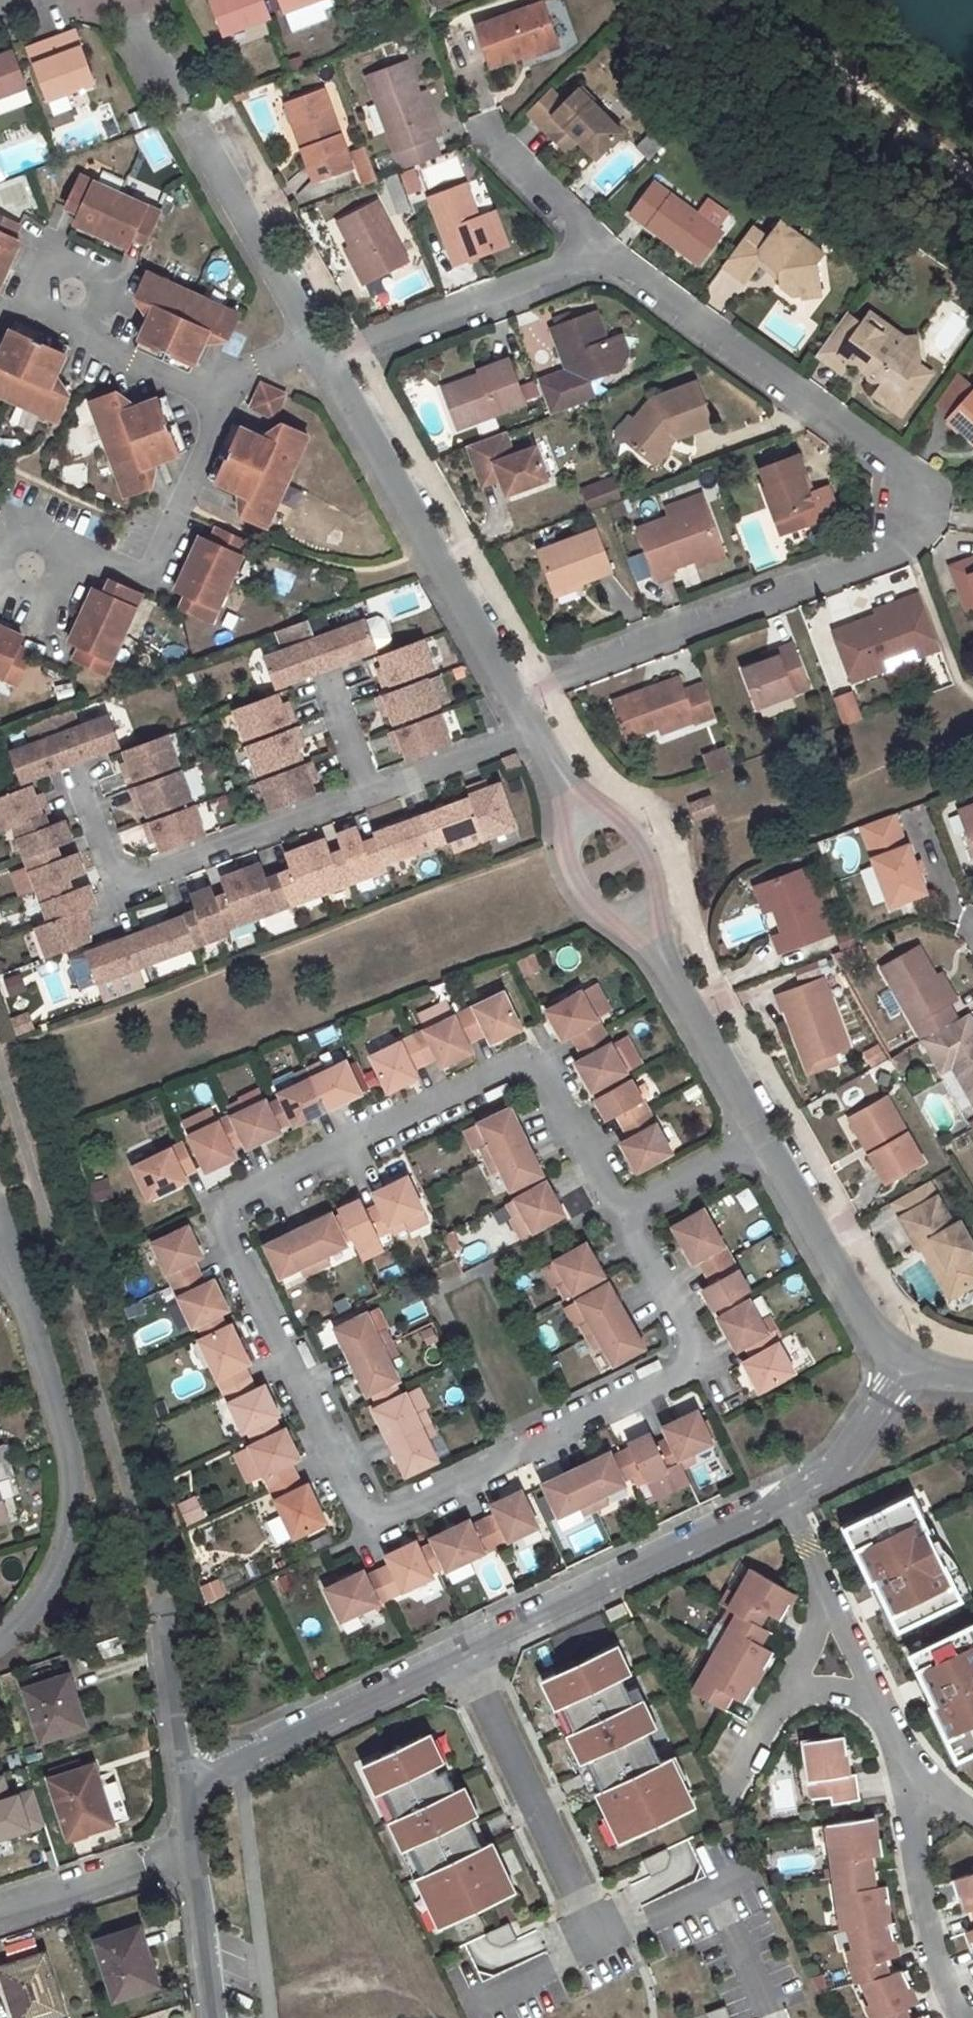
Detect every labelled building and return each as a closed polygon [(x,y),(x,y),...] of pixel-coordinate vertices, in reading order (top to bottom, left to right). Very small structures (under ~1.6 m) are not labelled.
[(228,33),(274,17),(268,0),(216,0),(228,33)] [(290,11),(297,29),(331,17),(325,0),(285,0),(290,11)] [(543,3),(476,27),(491,67),(558,43),(543,3)] [(50,101),(95,83),(81,47),(76,32),(30,49),(50,101)] [(0,56),(0,98),(28,87),(15,50),(0,56)] [(369,76),(397,150),(435,136),(442,133),(436,116),(430,119),(420,94),(408,61),(369,76)] [(299,134),(317,181),(354,167),(325,90),(293,102),(305,131),(304,132),(299,134)] [(623,134),(578,90),(541,127),(558,144),(570,132),(578,141),(598,160),(623,134)] [(420,94),(430,119),(436,116),(427,91),(420,94)] [(234,96),(236,102),(248,97),(246,92),(234,96)] [(287,104),(299,134),(304,132),(305,131),(293,102),(287,104)] [(566,153),(578,141),(570,132),(558,144),(566,153)] [(635,144),(648,159),(662,147),(650,132),(635,144)] [(397,150),(404,170),(442,156),(435,136),(397,150)] [(368,149),(354,155),(358,167),(372,162),(368,149)] [(372,162),(358,167),(365,186),(379,181),(372,162)] [(396,175),(387,179),(394,197),(403,194),(396,175)] [(104,236),(122,194),(82,176),(68,208),(82,214),(77,224),(104,236)] [(0,180),(0,207),(29,205),(27,178),(0,180)] [(476,220),(470,204),(475,203),(475,202),(468,184),(432,198),(457,266),(510,247),(497,213),(482,219),(476,220)] [(727,236),(657,185),(634,218),(679,250),(684,244),(707,261),(727,236)] [(147,244),(161,212),(122,194),(104,236),(129,248),(133,238),(147,244)] [(394,197),(392,199),(398,215),(410,210),(403,194),(394,197)] [(482,219),(475,202),(475,203),(470,204),(476,220),(482,219)] [(378,203),(340,223),(361,267),(356,270),(364,284),(409,262),(378,203)] [(0,215),(0,262),(10,267),(21,240),(14,237),(20,224),(0,215)] [(758,230),(728,268),(750,285),(764,266),(775,274),(778,270),(783,274),(785,290),(796,298),(805,295),(805,286),(822,283),(819,266),(828,255),(786,225),(773,242),(758,230)] [(702,267),(707,261),(684,244),(679,250),(702,267)] [(0,262),(0,290),(10,267),(0,262)] [(239,316),(149,273),(137,298),(155,307),(140,339),(193,365),(208,333),(227,342),(239,316)] [(805,295),(806,299),(824,297),(822,283),(805,286),(805,295)] [(552,330),(570,377),(540,388),(550,415),(580,404),(573,382),(585,379),(593,376),(594,378),(621,368),(628,354),(622,338),(607,343),(597,313),(552,330)] [(845,320),(820,356),(845,373),(853,362),(864,369),(865,367),(873,371),(871,374),(872,378),(875,382),(878,382),(881,382),(882,382),(884,380),(889,383),(878,397),(897,410),(903,402),(911,408),(934,375),(919,365),(899,351),(901,347),(886,337),(892,328),(872,315),(856,339),(848,334),(854,326),(845,320)] [(68,355),(72,346),(18,321),(14,330),(68,355)] [(907,339),(892,328),(886,337),(901,347),(899,351),(919,365),(918,338),(907,339)] [(61,421),(72,396),(53,387),(68,355),(14,330),(0,362),(0,394),(61,421)] [(140,339),(135,348),(188,374),(193,365),(140,339)] [(457,428),(524,403),(508,360),(478,371),(479,375),(482,381),(445,395),(457,428)] [(540,388),(570,377),(567,371),(538,382),(540,388)] [(482,381),(479,375),(442,388),(445,395),(482,381)] [(592,400),(585,379),(573,382),(580,404),(587,401),(592,400)] [(641,427),(628,442),(653,463),(669,445),(666,441),(674,433),(679,436),(714,423),(698,381),(653,399),(634,421),(641,427)] [(283,396),(260,386),(250,409),(273,419),(283,396)] [(118,393),(92,402),(128,496),(153,487),(146,468),(179,455),(158,399),(125,412),(118,393)] [(179,455),(188,452),(168,396),(158,399),(179,455)] [(972,439),(972,398),(953,419),(972,439)] [(911,408),(903,402),(897,410),(905,416),(911,408)] [(634,421),(621,436),(628,442),(641,427),(634,421)] [(267,528),(307,437),(281,426),(273,444),(240,430),(217,485),(250,498),(242,517),(267,528)] [(240,430),(231,427),(208,480),(217,485),(240,430)] [(505,432),(468,446),(480,479),(497,472),(500,479),(506,495),(547,480),(535,447),(513,455),(505,432)] [(800,454),(761,469),(768,486),(765,487),(782,535),(821,520),(817,511),(837,504),(830,487),(815,493),(811,494),(804,475),(808,474),(800,454)] [(480,479),(482,485),(500,479),(497,472),(480,479)] [(808,474),(804,475),(811,494),(815,493),(808,474)] [(613,479),(588,488),(594,506),(620,497),(613,479)] [(666,508),(669,517),(706,504),(702,495),(666,508)] [(669,517),(638,528),(658,581),(674,575),(672,568),(696,559),(723,549),(706,504),(669,517)] [(817,511),(821,520),(840,513),(837,504),(817,511)] [(539,550),(555,592),(611,571),(595,529),(539,550)] [(215,623),(249,544),(218,531),(212,544),(201,540),(179,592),(189,596),(183,609),(215,623)] [(723,549),(696,559),(698,566),(726,556),(723,549)] [(110,674),(144,598),(113,584),(107,596),(97,592),(74,643),(85,647),(79,660),(110,674)] [(943,649),(923,594),(901,602),(903,607),(879,616),(835,633),(854,682),(889,669),(890,674),(923,662),(921,657),(943,649)] [(901,602),(877,611),(879,616),(903,607),(901,602)] [(330,670),(319,640),(312,620),(281,632),(288,651),(268,659),(279,689),(330,670)] [(369,621),(319,640),(330,670),(381,651),(369,621)] [(25,636),(0,625),(0,675),(19,684),(33,653),(20,647),(25,636)] [(427,638),(383,654),(389,671),(383,674),(387,687),(438,668),(427,638)] [(767,661),(745,670),(759,708),(810,689),(794,644),(777,650),(780,656),(767,661)] [(777,650),(764,655),(767,661),(780,656),(777,650)] [(648,689),(614,701),(627,738),(660,726),(691,714),(693,720),(695,723),(716,715),(704,683),(684,691),(679,677),(653,687),(655,692),(650,694),(648,689)] [(429,679),(380,697),(385,710),(391,708),(398,725),(440,709),(429,679)] [(852,689),(833,694),(841,724),(860,719),(852,689)] [(280,694),(237,710),(249,740),(299,723),(294,709),(287,712),(280,694)] [(77,765),(127,745),(116,716),(83,727),(76,708),(57,715),(77,765)] [(442,712),(393,731),(399,744),(405,742),(411,759),(454,743),(442,712)] [(660,726),(662,732),(693,720),(691,714),(660,726)] [(36,745),(15,754),(26,783),(77,765),(57,715),(34,724),(41,743),(36,745)] [(29,726),(36,745),(41,743),(34,724),(29,726)] [(300,728),(251,746),(263,776),(306,760),(300,743),(305,741),(300,728)] [(171,735),(128,751),(134,768),(127,770),(132,783),(183,765),(171,735)] [(729,749),(704,758),(711,777),(736,768),(729,749)] [(314,761),(264,780),(276,810),(319,794),(313,777),(319,774),(314,761)] [(185,771),(134,789),(134,790),(139,803),(146,800),(153,817),(196,801),(185,771)] [(485,781),(472,786),(476,796),(487,826),(491,836),(522,825),(505,781),(488,787),(485,781)] [(54,813),(49,799),(43,802),(36,785),(0,798),(0,822),(3,831),(17,826),(49,814),(54,813)] [(476,796),(426,814),(438,845),(487,826),(476,796)] [(712,799),(692,806),(698,821),(717,814),(712,799)] [(198,805),(147,824),(153,838),(159,836),(166,853),(209,836),(198,805)] [(961,811),(972,844),(972,806),(961,811)] [(61,845),(77,840),(69,819),(53,825),(49,814),(17,826),(28,857),(61,845)] [(426,814),(377,833),(378,837),(388,863),(438,845),(426,814)] [(895,816),(862,829),(892,908),(928,895),(921,877),(917,865),(910,848),(908,849),(895,816)] [(360,827),(341,833),(347,849),(359,880),(390,868),(388,863),(378,837),(367,842),(360,827)] [(329,837),(308,845),(326,892),(359,880),(347,849),(335,853),(329,837)] [(61,845),(28,857),(32,867),(16,872),(24,892),(39,886),(41,890),(73,878),(89,872),(81,851),(65,857),(61,845)] [(293,868),(281,872),(293,904),(326,892),(308,845),(287,852),(293,868)] [(262,861),(244,868),(262,915),(293,904),(281,872),(268,877),(262,861)] [(922,863),(917,865),(921,877),(927,875),(922,863)] [(872,864),(859,868),(872,909),(885,905),(872,864)] [(229,891),(218,895),(231,927),(262,915),(244,868),(223,875),(229,891)] [(807,871),(765,887),(774,910),(784,936),(774,940),(780,955),(832,936),(807,871)] [(90,907),(101,903),(93,883),(77,889),(73,878),(41,890),(53,922),(90,907)] [(187,912),(187,913),(199,944),(232,931),(231,927),(218,895),(214,884),(193,892),(199,907),(187,912)] [(765,887),(758,890),(767,913),(774,910),(765,887)] [(90,907),(53,922),(38,926),(50,955),(95,938),(89,922),(95,920),(90,907)] [(187,913),(139,932),(151,962),(199,944),(187,913)] [(35,929),(25,931),(29,957),(39,956),(35,929)] [(851,929),(839,933),(844,948),(856,943),(851,929)] [(139,932),(89,951),(100,982),(103,981),(140,967),(151,962),(139,932)] [(921,1036),(955,1017),(945,1000),(948,999),(933,974),(916,943),(880,963),(921,1036)] [(533,953),(516,960),(523,978),(540,971),(533,953)] [(825,956),(793,968),(797,980),(829,969),(825,956)] [(108,997),(146,982),(140,967),(103,981),(108,997)] [(939,970),(933,974),(948,999),(953,995),(939,970)] [(4,974),(9,1009),(28,1006),(24,972),(4,974)] [(822,978),(779,994),(796,1043),(802,1040),(809,1059),(832,1051),(847,1046),(822,978)] [(583,992),(598,1018),(613,1010),(598,984),(583,992)] [(573,1034),(580,1046),(587,1058),(578,1063),(594,1092),(599,1089),(624,1074),(629,1072),(613,1043),(598,1018),(583,992),(583,991),(548,1011),(565,1040),(573,1034)] [(506,992),(464,1013),(476,1039),(489,1033),(494,1043),(524,1028),(506,992)] [(450,1001),(420,1015),(428,1030),(457,1016),(450,1001)] [(12,1015),(17,1032),(32,1028),(27,1011),(12,1015)] [(965,1011),(955,1017),(921,1036),(931,1055),(941,1050),(950,1064),(972,1102),(972,1101),(972,1024),(965,1011)] [(428,1030),(415,1036),(428,1063),(440,1057),(444,1065),(474,1052),(470,1043),(476,1039),(464,1013),(457,1016),(428,1030)] [(627,1035),(613,1043),(629,1072),(643,1064),(627,1035)] [(415,1036),(373,1056),(390,1092),(420,1078),(416,1068),(428,1063),(415,1036)] [(806,1071),(834,1061),(832,1051),(809,1059),(802,1040),(796,1043),(806,1071)] [(875,1043),(862,1050),(868,1061),(881,1054),(875,1043)] [(950,1064),(941,1050),(931,1055),(939,1070),(950,1064)] [(324,1062),(311,1069),(330,1109),(342,1104),(364,1093),(348,1061),(328,1071),(324,1062)] [(302,1083),(281,1093),(284,1098),(294,1121),(297,1125),(330,1109),(311,1069),(297,1075),(302,1083)] [(624,1074),(599,1089),(603,1095),(628,1081),(624,1074)] [(619,1115),(626,1126),(651,1112),(632,1078),(628,1081),(603,1095),(597,1099),(609,1121),(619,1115)] [(884,1097),(853,1115),(874,1151),(868,1154),(884,1182),(921,1161),(884,1097)] [(284,1098),(277,1101),(288,1124),(294,1121),(284,1098)] [(250,1148),(262,1142),(284,1132),(282,1127),(271,1104),(268,1099),(248,1109),(244,1101),(230,1107),(234,1115),(246,1142),(250,1148)] [(277,1101),(271,1104),(282,1127),(288,1124),(277,1101)] [(213,1106),(184,1120),(191,1135),(221,1121),(213,1106)] [(512,1108),(479,1123),(489,1144),(481,1148),(487,1161),(528,1141),(517,1119),(512,1108)] [(651,1112),(626,1126),(632,1138),(623,1143),(640,1172),(674,1152),(651,1112)] [(246,1142),(234,1115),(221,1121),(191,1135),(209,1171),(238,1157),(234,1147),(246,1142)] [(853,1115),(848,1118),(868,1154),(874,1151),(853,1115)] [(479,1123),(467,1129),(477,1150),(481,1148),(489,1144),(479,1123)] [(544,1175),(528,1141),(487,1161),(493,1174),(502,1170),(512,1191),(517,1188),(539,1177),(544,1175)] [(199,1168),(186,1142),(136,1166),(151,1198),(189,1180),(186,1174),(199,1168)] [(393,1231),(394,1234),(408,1227),(404,1220),(424,1210),(409,1177),(375,1194),(380,1205),(393,1231)] [(539,1177),(517,1188),(521,1196),(542,1184),(539,1177)] [(927,1180),(891,1201),(900,1216),(936,1196),(927,1180)] [(521,1196),(509,1203),(516,1217),(524,1212),(535,1232),(566,1214),(547,1181),(542,1184),(521,1196)] [(900,1216),(917,1246),(920,1243),(926,1240),(942,1267),(935,1271),(950,1296),(972,1283),(972,1258),(970,1252),(972,1250),(972,1246),(959,1220),(952,1224),(936,1196),(900,1216)] [(353,1238),(357,1248),(393,1231),(380,1205),(368,1212),(362,1200),(340,1211),(342,1216),(353,1238)] [(701,1259),(707,1270),(733,1256),(705,1208),(674,1226),(695,1262),(701,1259)] [(408,1227),(410,1232),(431,1222),(424,1210),(404,1220),(408,1227)] [(516,1217),(512,1219),(524,1238),(535,1232),(524,1212),(516,1217)] [(333,1214),(299,1230),(319,1271),(332,1264),(328,1256),(349,1246),(346,1241),(335,1219),(333,1214)] [(342,1216),(335,1219),(346,1241),(353,1238),(342,1216)] [(191,1225),(155,1243),(175,1284),(202,1271),(196,1259),(205,1255),(191,1225)] [(299,1230),(266,1247),(281,1279),(302,1269),(306,1277),(319,1271),(299,1230)] [(357,1248),(364,1261),(399,1244),(394,1234),(393,1231),(357,1248)] [(470,1264),(487,1250),(478,1239),(460,1252),(470,1264)] [(926,1240),(920,1243),(935,1271),(942,1267),(926,1240)] [(606,1275),(599,1263),(588,1243),(557,1260),(568,1280),(560,1285),(567,1298),(580,1291),(602,1278),(606,1275)] [(733,1256),(707,1270),(714,1282),(704,1288),(716,1310),(721,1307),(743,1295),(752,1289),(733,1256)] [(557,1260),(545,1267),(557,1286),(560,1285),(568,1280),(557,1260)] [(207,1284),(202,1271),(175,1284),(195,1326),(200,1324),(223,1313),(231,1309),(217,1279),(207,1284)] [(602,1278),(580,1291),(583,1297),(605,1285),(602,1278)] [(583,1297),(579,1300),(590,1319),(582,1324),(589,1337),(628,1314),(616,1293),(610,1282),(605,1285),(583,1297)] [(743,1295),(721,1307),(725,1313),(747,1301),(743,1295)] [(774,1329),(778,1326),(771,1313),(763,1318),(752,1299),(747,1301),(725,1313),(720,1316),(739,1348),(748,1344),(774,1329)] [(579,1300),(568,1306),(579,1326),(582,1324),(590,1319),(579,1300)] [(223,1313),(200,1324),(203,1330),(226,1319),(223,1313)] [(336,1329),(353,1363),(393,1343),(387,1330),(379,1334),(369,1313),(336,1329)] [(628,1314),(589,1337),(597,1349),(604,1345),(616,1364),(647,1347),(628,1314)] [(229,1326),(226,1319),(203,1330),(207,1337),(229,1326)] [(321,1349),(337,1343),(329,1321),(313,1327),(321,1349)] [(207,1337),(202,1339),(226,1390),(253,1377),(247,1364),(253,1362),(234,1324),(229,1326),(207,1337)] [(774,1329),(748,1344),(755,1356),(746,1361),(763,1390),(797,1370),(774,1329)] [(192,1371),(207,1367),(198,1342),(184,1346),(192,1371)] [(393,1343),(353,1363),(359,1375),(369,1396),(374,1394),(397,1383),(402,1380),(392,1360),(400,1356),(393,1343)] [(259,1389),(253,1377),(226,1390),(246,1432),(251,1429),(277,1417),(282,1414),(268,1384),(259,1389)] [(400,1390),(397,1383),(374,1394),(377,1400),(400,1390)] [(403,1396),(400,1390),(377,1400),(380,1407),(403,1396)] [(375,1409),(392,1443),(433,1423),(426,1410),(418,1414),(408,1394),(403,1396),(380,1407),(375,1409)] [(700,1409),(665,1426),(671,1437),(683,1463),(685,1466),(699,1459),(695,1451),(715,1441),(700,1409)] [(277,1417),(251,1429),(254,1436),(281,1423),(277,1417)] [(281,1423),(254,1436),(257,1442),(283,1430),(281,1423)] [(433,1423),(392,1443),(398,1455),(408,1476),(440,1461),(430,1441),(439,1437),(433,1423)] [(257,1442),(252,1445),(272,1487),(299,1473),(294,1461),(303,1457),(288,1428),(283,1430),(257,1442)] [(653,1432),(630,1442),(632,1447),(643,1470),(648,1480),(683,1463),(671,1437),(658,1443),(653,1432)] [(632,1447),(623,1451),(634,1475),(643,1470),(632,1447)] [(612,1451),(579,1468),(598,1508),(611,1502),(608,1493),(628,1483),(626,1479),(614,1456),(612,1451)] [(623,1451),(614,1456),(626,1479),(634,1475),(623,1451)] [(9,1476),(4,1460),(0,1462),(0,1478),(9,1476)] [(579,1468),(545,1484),(561,1516),(581,1506),(585,1515),(598,1508),(579,1468)] [(305,1486),(299,1473),(272,1487),(297,1537),(329,1521),(311,1483),(305,1486)] [(498,1513),(486,1519),(499,1546),(541,1526),(524,1490),(494,1505),(498,1513)] [(194,1493),(175,1503),(186,1525),(205,1516),(194,1493)] [(914,1520),(903,1499),(857,1522),(861,1529),(847,1535),(869,1580),(866,1581),(873,1595),(879,1592),(896,1628),(953,1601),(942,1577),(946,1575),(919,1518),(914,1520)] [(471,1520),(433,1538),(436,1543),(447,1565),(449,1570),(499,1546),(486,1519),(474,1525),(471,1520)] [(418,1541),(388,1555),(393,1564),(381,1570),(394,1597),(436,1577),(433,1572),(422,1549),(418,1541)] [(436,1543),(429,1546),(440,1569),(447,1565),(436,1543)] [(429,1546),(422,1549),(433,1572),(440,1569),(429,1546)] [(793,1593),(749,1569),(727,1608),(735,1613),(756,1625),(764,1611),(778,1620),(793,1593)] [(366,1571),(328,1589),(344,1621),(394,1597),(381,1570),(369,1576),(366,1571)] [(220,1576),(198,1584),(205,1602),(227,1594),(220,1576)] [(756,1625),(735,1613),(713,1652),(757,1677),(771,1651),(757,1644),(765,1630),(756,1625)] [(966,1628),(909,1655),(927,1691),(920,1694),(927,1709),(930,1707),(952,1751),(965,1745),(969,1753),(972,1750),(972,1643),(966,1628)] [(117,1638),(92,1645),(97,1661),(121,1653),(117,1638)] [(660,1762),(606,1649),(541,1680),(555,1710),(561,1708),(573,1733),(567,1736),(580,1763),(586,1761),(605,1801),(600,1803),(609,1821),(613,1819),(623,1840),(676,1815),(672,1807),(689,1799),(681,1781),(675,1784),(664,1760),(660,1762)] [(757,1677),(713,1652),(691,1691),(720,1708),(728,1694),(742,1702),(757,1677)] [(66,1677),(25,1690),(41,1741),(79,1728),(76,1720),(83,1717),(79,1706),(76,1707),(66,1677)] [(83,1717),(76,1720),(79,1728),(85,1727),(83,1717)] [(845,1753),(842,1736),(801,1742),(803,1755),(795,1756),(801,1800),(829,1796),(830,1803),(857,1799),(854,1774),(846,1775),(843,1754),(845,1753)] [(420,1737),(361,1765),(376,1795),(383,1792),(395,1818),(388,1821),(402,1851),(409,1848),(422,1874),(414,1877),(430,1909),(440,1904),(450,1923),(515,1892),(497,1856),(483,1863),(476,1849),(481,1847),(445,1771),(438,1775),(420,1737)] [(94,1765),(88,1767),(91,1776),(98,1775),(94,1765)] [(111,1825),(99,1786),(101,1786),(98,1775),(91,1776),(88,1767),(50,1779),(70,1839),(111,1825)] [(843,1842),(828,1845),(832,1877),(871,1872),(868,1856),(874,1855),(881,1855),(878,1838),(875,1838),(872,1817),(841,1822),(843,1842)] [(841,1822),(824,1824),(828,1845),(843,1842),(841,1822)] [(497,1856),(491,1842),(481,1847),(476,1849),(483,1863),(497,1856)] [(666,1848),(641,1859),(650,1877),(666,1869),(670,1857),(666,1848)] [(871,1872),(877,1871),(874,1855),(868,1856),(871,1872)] [(873,1887),(879,1886),(877,1871),(871,1872),(873,1887)] [(871,1872),(832,1877),(837,1909),(853,1907),(856,1928),(888,1923),(885,1903),(888,1902),(885,1885),(879,1886),(873,1887),(871,1872)] [(950,1880),(956,1897),(961,1896),(972,1930),(972,1929),(972,1873),(950,1880)] [(853,1907),(837,1909),(840,1930),(846,1929),(856,1928),(853,1907)] [(893,1922),(888,1924),(892,1937),(897,1936),(893,1922)] [(508,1923),(485,1934),(489,1943),(501,1947),(516,1939),(508,1923)] [(852,1948),(846,1950),(855,1983),(860,1981),(886,1975),(882,1959),(888,1957),(896,1955),(892,1937),(888,1924),(888,1923),(856,1928),(846,1929),(852,1948)] [(154,1987),(150,1978),(157,1976),(152,1965),(150,1967),(137,1928),(95,1941),(114,2000),(154,1987)] [(4,1968),(17,2006),(14,2007),(17,2017),(18,2017),(22,2016),(23,2017),(48,2017),(64,2013),(44,1955),(4,1968)] [(886,1975),(893,1973),(888,1957),(882,1959),(886,1975)] [(906,1970),(901,1972),(907,1985),(912,1983),(906,1970)] [(864,2005),(870,2017),(906,2017),(902,2008),(907,2005),(915,2002),(907,1985),(901,1972),(901,1971),(893,1973),(886,1975),(860,1981),(870,2003),(864,2005)] [(817,1993),(827,1990),(823,1975),(810,1978),(817,1993)] [(157,1976),(150,1978),(154,1987),(160,1985),(157,1976)] [(907,2005),(902,2008),(906,2017),(914,2017),(907,2005)] [(707,2017),(729,2017),(724,2006),(705,2014),(707,2017)]
